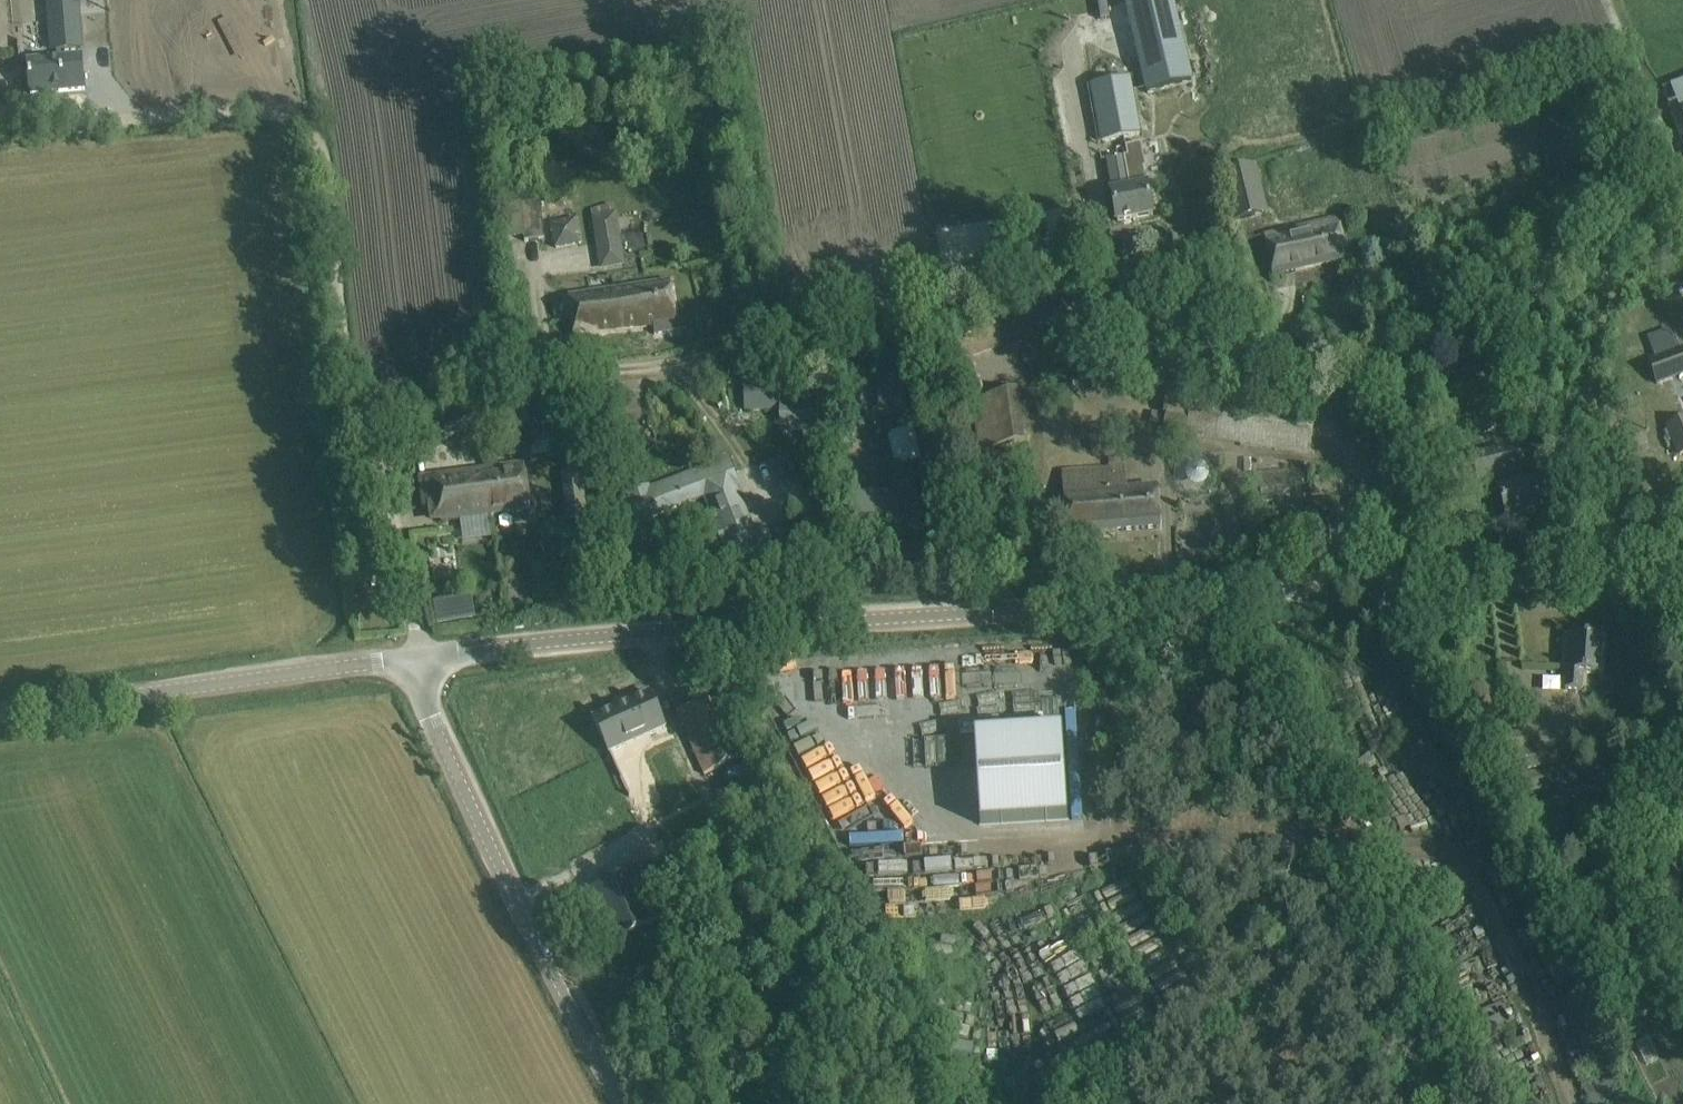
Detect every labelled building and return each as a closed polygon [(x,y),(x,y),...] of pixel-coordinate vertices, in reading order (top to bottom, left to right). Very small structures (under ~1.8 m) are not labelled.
[(1127,6),(1148,93),(1192,83),(1172,0),(1152,0),(1127,6)] [(29,62),(29,71),(31,94),(84,89),(81,57),(80,43),(60,44),(61,59),(29,62)] [(1682,107),(1682,81),(1672,85),(1681,108),(1682,107)] [(1106,143),(1143,137),(1134,83),(1097,90),(1106,143)] [(1153,215),(1149,193),(1147,184),(1130,187),(1125,157),(1106,160),(1117,222),(1153,215)] [(1256,216),(1251,199),(1262,196),(1254,166),(1224,174),(1236,221),(1256,216)] [(521,205),(525,242),(544,240),(540,202),(521,205)] [(614,205),(591,209),(592,218),(591,218),(600,270),(626,266),(617,213),(615,214),(614,205)] [(1347,259),(1342,238),(1337,218),(1263,236),(1273,277),(1347,259)] [(556,249),(581,244),(576,220),(551,225),(556,249)] [(607,329),(616,330),(653,327),(654,335),(677,331),(669,281),(568,297),(575,340),(597,337),(596,330),(607,329)] [(1065,324),(1054,293),(940,333),(951,364),(1065,324)] [(1682,375),(1682,349),(1649,361),(1658,384),(1682,375)] [(1026,444),(1019,392),(1014,382),(983,390),(972,358),(938,370),(951,412),(971,404),(982,452),(1026,444)] [(1056,368),(1060,377),(1074,370),(1070,361),(1056,368)] [(1479,438),(1500,430),(1512,425),(1487,363),(1454,376),(1479,438)] [(905,413),(901,386),(877,389),(880,414),(883,414),(883,419),(888,419),(887,416),(905,413)] [(1167,414),(1164,432),(1310,453),(1317,406),(1193,388),(1189,417),(1167,414)] [(755,397),(756,411),(780,411),(780,433),(804,433),(804,445),(834,445),(834,397),(755,397)] [(560,415),(528,419),(523,409),(498,422),(504,434),(527,422),(530,445),(564,440),(560,415)] [(1678,456),(1682,454),(1682,420),(1667,427),(1667,428),(1655,433),(1666,461),(1678,456)] [(1542,509),(1536,487),(1535,483),(1517,488),(1507,449),(1473,457),(1479,481),(1496,477),(1507,518),(1542,509)] [(1022,473),(1018,450),(969,457),(972,481),(1022,473)] [(1044,508),(1045,514),(1046,536),(1067,534),(1067,536),(1161,529),(1159,506),(1158,487),(1128,489),(1125,458),(1111,459),(1112,471),(1065,474),(1067,506),(1044,508)] [(726,459),(592,511),(602,536),(705,496),(730,561),(772,545),(765,528),(754,532),(726,459)] [(486,469),(492,516),(531,510),(524,464),(486,469)] [(441,522),(462,520),(466,541),(495,537),(491,516),(492,516),(486,469),(420,478),(424,508),(439,506),(441,522)] [(580,474),(562,476),(566,507),(570,507),(572,520),(585,518),(580,474)] [(851,523),(878,515),(871,492),(845,499),(851,523)] [(471,599),(434,606),(437,625),(474,618),(471,599)] [(1599,676),(1600,661),(1601,638),(1573,637),(1572,655),(1567,655),(1565,690),(1583,691),(1584,675),(1599,676)] [(605,713),(593,719),(610,754),(666,728),(662,720),(649,693),(605,713)] [(677,712),(686,733),(704,774),(739,759),(712,698),(677,712)] [(1541,747),(1538,730),(1508,735),(1511,752),(1541,747)] [(1068,819),(1063,732),(975,737),(981,825),(1068,819)] [(1559,765),(1555,746),(1509,755),(1512,774),(1559,765)] [(839,816),(871,804),(851,748),(819,759),(839,816)] [(695,800),(688,783),(679,762),(636,781),(652,818),(695,800)] [(1517,797),(1570,787),(1566,768),(1513,777),(1517,797)] [(599,945),(658,920),(650,902),(636,908),(622,875),(598,887),(577,895),(599,945)]
